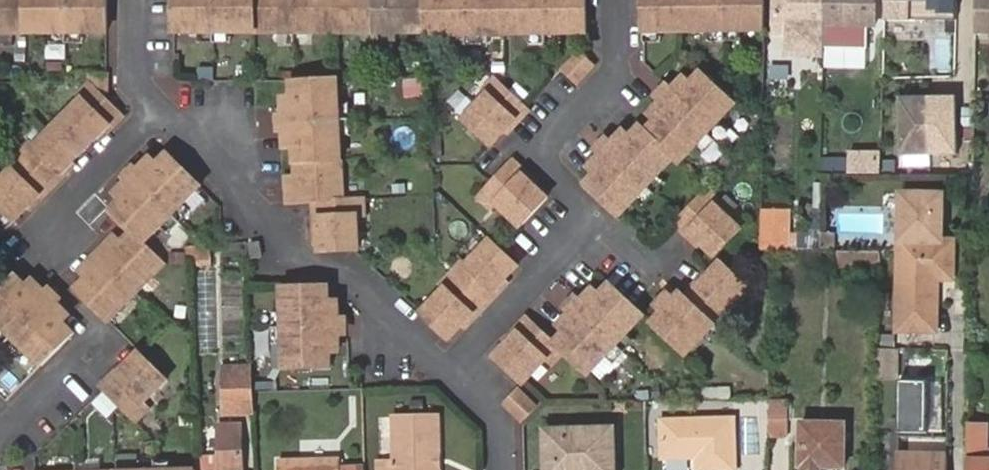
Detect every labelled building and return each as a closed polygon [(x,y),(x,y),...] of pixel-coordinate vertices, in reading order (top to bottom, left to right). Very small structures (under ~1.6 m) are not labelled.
[(2,36),(30,36),(29,0),(0,0),(0,36),(2,36)] [(30,36),(54,35),(70,35),(69,0),(29,0),(30,36)] [(70,35),(84,35),(111,35),(110,0),(69,0),(70,35)] [(175,36),(200,35),(214,35),(213,0),(173,0),(175,36)] [(254,34),(253,0),(213,0),(214,35),(229,34),(254,34)] [(291,33),(291,0),(253,0),(254,34),(291,33)] [(291,33),(335,32),(334,0),(291,0),(291,33)] [(376,32),(375,0),(334,0),(335,32),(376,32)] [(376,32),(377,41),(399,40),(399,33),(430,32),(429,0),(375,0),(376,32)] [(430,35),(452,35),(468,35),(467,0),(429,0),(430,32),(430,35)] [(509,34),(509,0),(467,0),(468,35),(485,35),(509,34)] [(509,34),(534,34),(550,34),(549,0),(509,0),(509,34)] [(550,34),(564,34),(587,33),(587,0),(549,0),(550,34)] [(649,32),(665,32),(687,32),(686,0),(648,0),(649,32)] [(728,0),(686,0),(687,32),(712,31),(729,31),(728,0)] [(766,0),(728,0),(729,31),(744,31),(766,30),(766,0)] [(824,0),(775,0),(775,33),(789,33),(789,54),(823,55),(823,48),(824,0)] [(823,48),(867,48),(867,26),(874,26),(874,0),(824,0),(823,48)] [(884,16),(928,16),(929,0),(885,0),(884,16)] [(937,16),(937,0),(929,0),(928,16),(937,16)] [(937,16),(957,16),(957,0),(937,0),(937,16)] [(976,33),(988,33),(988,0),(977,0),(976,33)] [(729,44),(729,31),(712,31),(713,44),(729,44)] [(744,44),(744,31),(729,31),(729,44),(744,44)] [(649,32),(650,45),(664,45),(665,32),(649,32)] [(214,35),(214,46),(230,46),(229,34),(214,35)] [(550,34),(534,34),(534,45),(550,45),(550,34)] [(550,34),(550,45),(564,45),(564,34),(550,34)] [(70,47),(70,35),(54,35),(54,47),(70,47)] [(70,35),(70,47),(84,47),(84,35),(70,35)] [(214,35),(200,35),(201,46),(214,46),(214,35)] [(468,35),(452,35),(452,45),(468,45),(468,35)] [(484,45),(485,35),(468,35),(468,45),(484,45)] [(576,57),(556,78),(571,91),(590,71),(576,57)] [(684,108),(712,136),(723,124),(741,106),(724,90),(706,73),(695,84),(691,80),(682,82),(676,89),(689,103),(684,108)] [(494,142),(507,129),(529,106),(498,76),(487,86),(491,90),(467,114),(494,142)] [(401,97),(421,96),(419,81),(400,83),(401,97)] [(92,151),(119,124),(129,115),(118,104),(96,82),(85,93),(89,97),(63,122),(92,151)] [(341,122),(340,106),(339,83),(335,83),(292,84),(292,97),(287,96),(284,101),(285,116),(304,116),(304,123),(341,122)] [(670,94),(684,108),(689,103),(676,89),(670,94)] [(670,94),(665,100),(679,114),(684,108),(670,94)] [(909,101),(899,101),(898,153),(952,154),(954,102),(944,102),(944,97),(909,97),(909,101)] [(650,130),(675,155),(684,163),(700,147),(712,136),(684,108),(679,114),(665,100),(657,109),(656,117),(661,120),(650,130)] [(352,106),(340,106),(341,122),(353,122),(352,106)] [(511,132),(533,109),(529,106),(507,129),(511,132)] [(657,174),(675,155),(650,130),(642,121),(630,133),(626,130),(620,129),(612,137),(626,152),(622,156),(648,183),(657,174)] [(24,153),(57,186),(92,151),(63,122),(40,145),(36,141),(24,153)] [(296,162),(343,161),(342,137),(341,122),(304,123),(304,131),(285,131),(286,145),(289,148),(295,149),(296,162)] [(353,122),(341,122),(342,137),(353,137),(353,122)] [(304,131),(304,123),(285,123),(285,131),(304,131)] [(712,136),(720,144),(731,132),(723,124),(712,136)] [(712,136),(700,147),(709,156),(720,144),(712,136)] [(626,152),(612,137),(607,142),(622,156),(626,152)] [(622,156),(607,142),(600,149),(614,163),(622,156)] [(636,196),(648,183),(622,156),(614,163),(600,149),(590,160),(590,167),(594,170),(585,181),(618,214),(636,196)] [(20,223),(57,186),(24,153),(13,164),(18,169),(0,187),(0,203),(20,223)] [(207,188),(173,155),(163,165),(159,162),(154,162),(144,173),(158,186),(153,190),(179,217),(189,207),(207,188)] [(542,180),(517,156),(514,160),(538,184),(542,180)] [(521,224),(549,194),(538,184),(514,160),(481,194),(493,205),(497,201),(521,224)] [(306,203),(316,202),(345,202),(343,161),(296,162),(297,178),(291,178),(287,183),(288,195),(306,195),(306,203)] [(140,177),(153,190),(158,186),(144,173),(140,177)] [(667,183),(657,174),(648,183),(658,193),(667,183)] [(140,177),(134,183),(147,196),(153,190),(140,177)] [(134,183),(122,195),(128,202),(119,211),(130,222),(141,233),(152,244),(168,228),(179,217),(153,190),(147,196),(134,183)] [(658,193),(648,183),(636,196),(646,206),(658,193)] [(702,243),(714,254),(741,225),(716,203),(720,199),(709,188),(681,217),(678,220),(702,243)] [(897,238),(894,328),(932,329),(933,276),(951,277),(952,239),(938,239),(939,191),(898,190),(897,238)] [(289,203),(306,203),(306,195),(288,195),(289,203)] [(358,251),(356,201),(345,202),(316,202),(318,252),(358,251)] [(189,207),(179,217),(187,225),(197,215),(189,207)] [(763,212),(762,223),(762,250),(821,251),(821,237),(787,237),(788,213),(763,212)] [(187,225),(179,217),(168,228),(175,236),(187,225)] [(678,220),(673,226),(697,249),(702,243),(678,220)] [(118,269),(144,295),(173,266),(152,244),(141,233),(128,245),(126,242),(120,242),(111,251),(124,264),(118,269)] [(518,265),(487,237),(464,262),(460,258),(448,271),(482,303),(504,280),(518,265)] [(185,265),(208,264),(207,246),(184,247),(185,265)] [(124,264),(111,251),(105,257),(118,269),(124,264)] [(879,252),(833,251),(833,266),(879,267),(879,252)] [(118,269),(105,257),(100,262),(113,275),(118,269)] [(708,275),(686,298),(712,324),(717,329),(728,318),(724,314),(749,288),(721,261),(708,275)] [(114,326),(144,295),(118,269),(113,275),(100,262),(88,274),(88,278),(93,282),(82,293),(114,326)] [(681,294),(686,298),(708,275),(704,270),(681,294)] [(440,287),(419,311),(447,339),(462,324),(482,303),(448,271),(436,284),(440,287)] [(0,296),(0,325),(3,328),(14,339),(41,312),(36,307),(49,294),(40,286),(35,284),(30,289),(19,277),(0,296)] [(504,280),(482,303),(486,306),(508,284),(504,280)] [(595,314),(590,319),(616,343),(626,331),(644,312),(610,280),(601,290),(598,288),(591,289),(580,300),(595,314)] [(672,285),(668,289),(681,302),(686,298),(681,294),(672,285)] [(331,288),(281,289),(282,311),(283,326),(321,326),(321,320),(338,320),(338,303),(331,302),(331,288)] [(663,309),(653,320),(685,351),(703,333),(712,324),(686,298),(681,302),(668,289),(659,300),(660,307),(663,309)] [(36,307),(41,312),(54,299),(49,294),(36,307)] [(54,299),(41,312),(47,318),(60,305),(54,299)] [(575,305),(590,319),(595,314),(580,300),(575,305)] [(486,306),(482,303),(462,324),(465,328),(486,306)] [(24,350),(42,368),(76,335),(66,325),(70,321),(70,315),(60,305),(47,318),(41,312),(14,339),(24,350)] [(575,305),(570,311),(584,324),(590,319),(575,305)] [(283,326),(282,311),(271,311),(272,327),(283,326)] [(554,342),(561,349),(588,373),(604,354),(616,343),(590,319),(584,324),(570,311),(560,321),(560,327),(564,331),(554,342)] [(498,343),(503,347),(529,319),(524,315),(498,343)] [(529,319),(503,347),(495,355),(523,381),(545,359),(548,363),(561,349),(554,342),(529,319)] [(712,324),(703,333),(714,343),(722,334),(717,329),(712,324)] [(283,343),(283,326),(272,327),(272,344),(283,343)] [(340,347),(339,345),(339,331),(321,330),(321,326),(283,326),(283,343),(284,365),(333,365),(332,347),(340,347)] [(7,346),(14,339),(3,328),(0,331),(0,339),(7,346)] [(616,343),(624,350),(634,340),(626,331),(616,343)] [(24,350),(14,339),(7,346),(17,357),(24,350)] [(616,343),(604,354),(613,363),(624,350),(616,343)] [(877,347),(876,377),(894,378),(895,348),(877,347)] [(143,355),(107,390),(140,425),(153,412),(147,405),(170,383),(143,355)] [(926,379),(897,379),(896,430),(925,431),(926,379)] [(215,407),(213,381),(194,381),(195,407),(215,407)] [(537,402),(518,384),(506,399),(524,416),(537,402)] [(251,385),(224,386),(224,414),(252,413),(251,385)] [(769,435),(795,435),(795,404),(769,404),(769,435)] [(438,450),(438,415),(393,416),(393,460),(375,460),(375,469),(439,469),(438,466),(432,467),(432,450),(438,450)] [(695,450),(695,456),(695,469),(732,469),(731,416),(658,417),(658,456),(687,456),(687,450),(695,450)] [(983,449),(984,421),(967,421),(965,469),(988,469),(988,450),(983,449)] [(801,422),(800,466),(804,466),(804,469),(821,469),(821,466),(844,465),(844,423),(801,422)] [(239,424),(219,425),(221,469),(241,469),(239,424)] [(601,425),(543,426),(544,469),(611,469),(611,450),(602,451),(601,425)] [(611,425),(601,425),(602,451),(611,450),(611,425)] [(944,451),(889,449),(889,469),(944,469),(944,451)] [(278,459),(278,469),(362,469),(362,467),(338,467),(338,457),(278,459)] [(140,469),(155,469),(154,458),(140,459),(140,469)] [(155,469),(160,469),(171,469),(170,458),(154,458),(155,469)]
